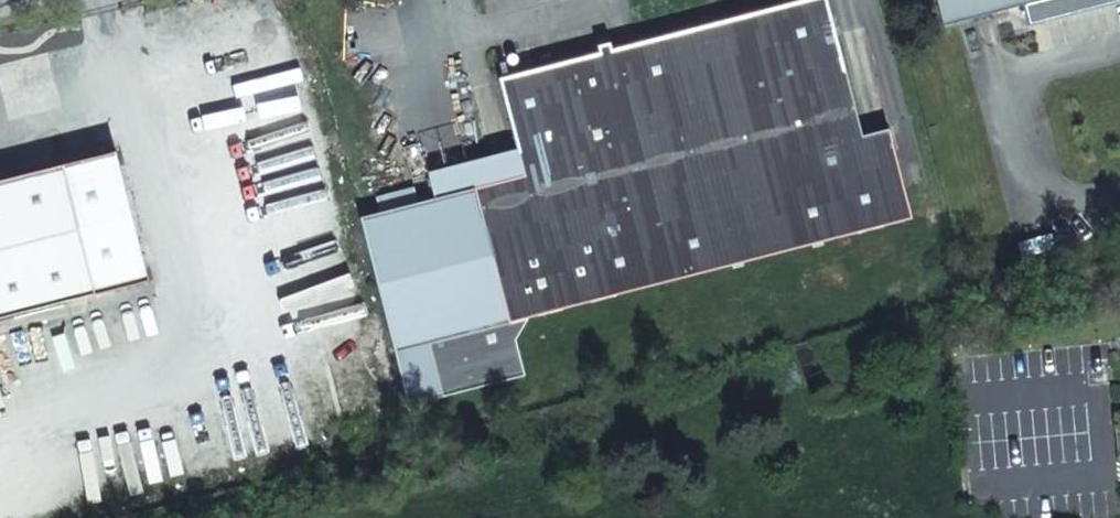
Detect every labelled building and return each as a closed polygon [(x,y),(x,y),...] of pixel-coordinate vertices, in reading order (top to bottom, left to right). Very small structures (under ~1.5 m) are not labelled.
[(368,234),(410,404),(528,374),(519,338),(532,316),(915,219),(897,145),(870,152),(830,0),(809,0),(503,75),(533,191),(368,234)] [(946,21),(1026,0),(1027,0),(941,0),(946,21)] [(1026,0),(1032,21),(1114,0),(1027,0),(1026,0)] [(891,124),(864,131),(870,152),(897,145),(891,124)] [(95,297),(148,284),(115,156),(62,169),(0,185),(0,321),(95,297)] [(478,186),(483,204),(533,191),(528,172),(478,186)]
